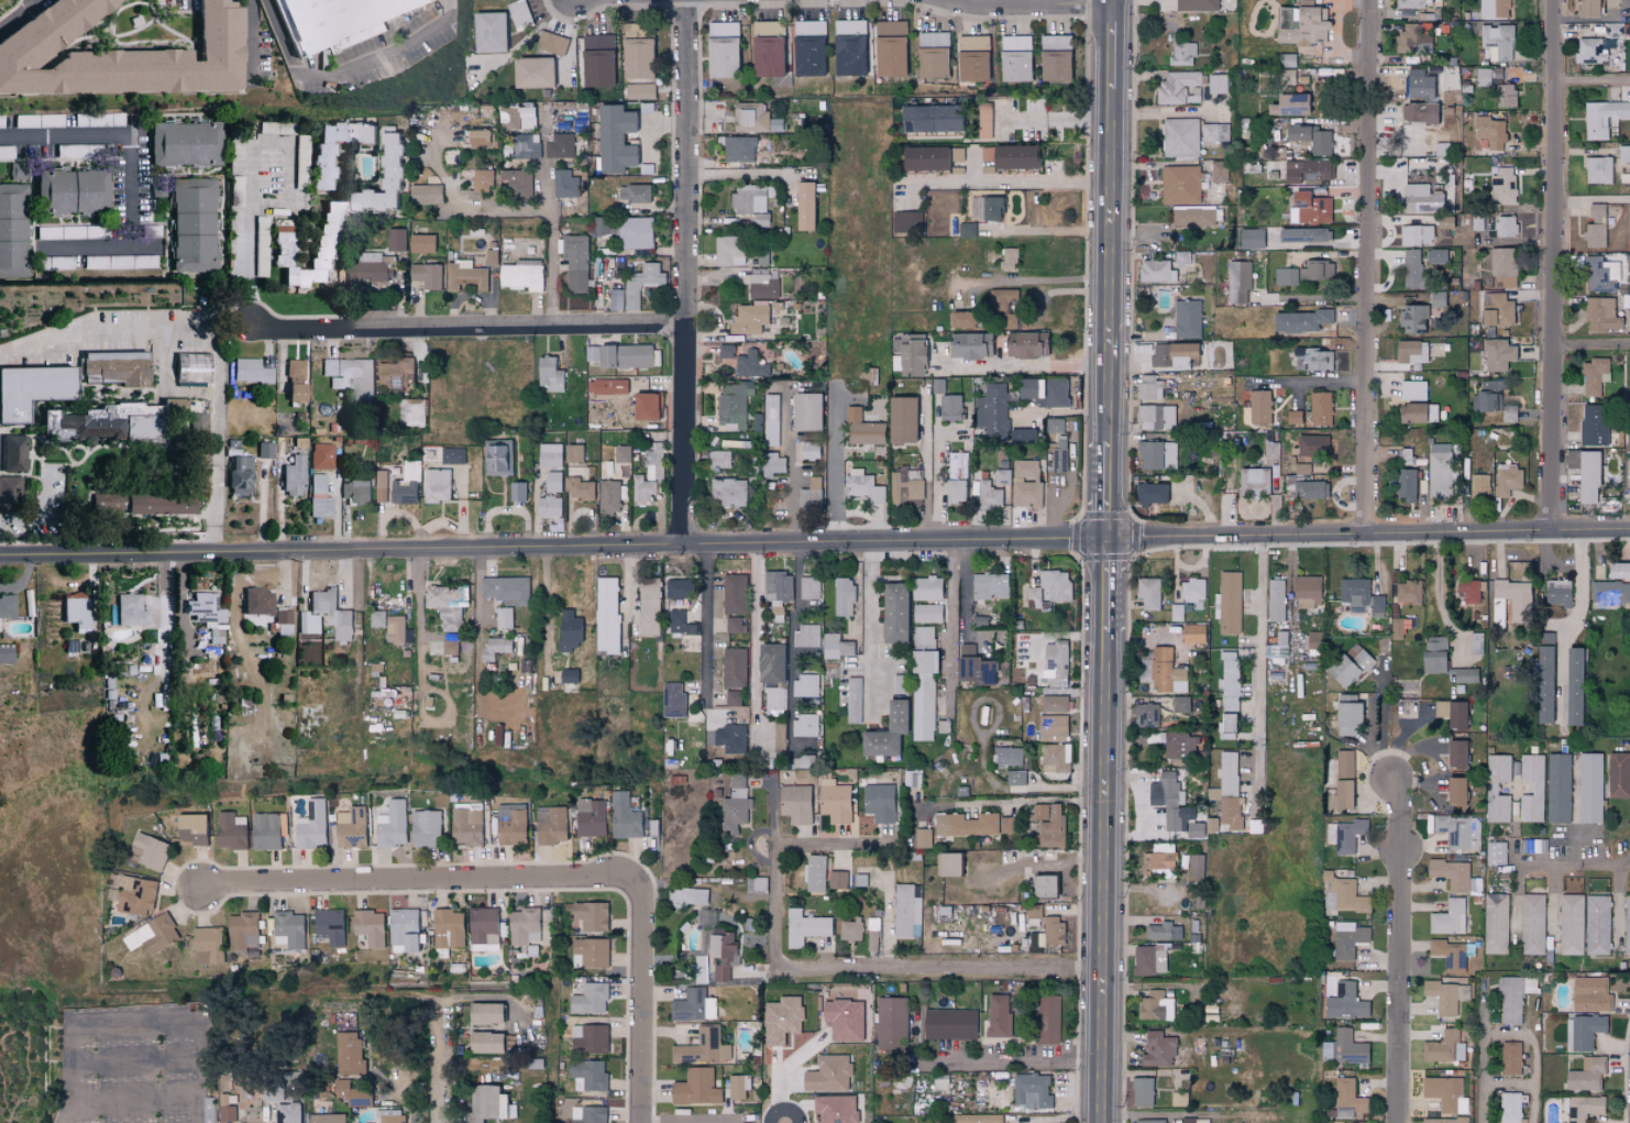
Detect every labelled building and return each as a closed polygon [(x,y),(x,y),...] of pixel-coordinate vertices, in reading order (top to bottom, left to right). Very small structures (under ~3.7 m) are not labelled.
[(233,7),(225,7),(224,0),(190,0),(191,60),(184,60),(184,49),(66,51),(42,68),(26,68),(75,33),(75,26),(78,26),(113,0),(40,0),(12,20),(14,20),(0,30),(0,94),(235,90),(233,7)] [(325,47),(327,53),(388,34),(383,19),(427,5),(425,0),(269,0),(288,59),(325,47)] [(533,24),(524,0),(518,0),(505,5),(515,31),(533,24)] [(1424,9),(1424,0),(1398,0),(1398,8),(1424,9)] [(1480,18),(1508,18),(1508,0),(1480,0),(1480,18)] [(1599,0),(1578,0),(1577,17),(1598,18),(1599,0)] [(1275,44),(1326,45),(1327,22),(1317,21),(1317,8),(1293,7),(1292,29),(1275,29),(1275,44)] [(504,52),(504,12),(473,13),(474,53),(504,52)] [(823,20),(793,21),(794,77),(824,76),(823,20)] [(834,76),(865,75),(864,20),(833,20),(834,76)] [(906,76),(904,21),(873,22),(875,76),(906,76)] [(738,22),(706,22),(707,78),(739,77),(738,22)] [(1394,53),(1431,54),(1432,24),(1402,23),(1402,34),(1394,34),(1394,53)] [(1512,26),(1480,26),(1481,48),(1488,48),(1488,60),(1513,60),(1512,26)] [(569,39),(539,30),(534,47),(564,56),(569,39)] [(947,77),(947,33),(917,32),(917,77),(947,77)] [(613,86),(611,35),(580,36),(582,87),(613,86)] [(1041,49),(1071,49),(1071,35),(1041,36),(1041,49)] [(752,77),(783,76),(782,36),(751,37),(752,77)] [(988,81),(987,36),(956,36),(957,82),(988,81)] [(1001,82),(1031,81),(1030,36),(1000,36),(1001,82)] [(651,38),(620,39),(622,78),(652,78),(651,38)] [(1576,63),(1607,64),(1607,39),(1576,38),(1576,63)] [(1169,43),(1170,66),(1195,65),(1195,43),(1169,43)] [(1069,50),(1039,51),(1040,82),(1070,81),(1069,50)] [(513,88),(554,87),(553,57),(512,58),(513,88)] [(1279,85),(1296,85),(1295,69),(1278,70),(1279,85)] [(1432,100),(1433,76),(1423,76),(1423,69),(1407,69),(1406,99),(1432,100)] [(1476,86),(1492,86),(1491,69),(1476,69),(1476,86)] [(1201,72),(1166,72),(1166,82),(1158,81),(1158,105),(1186,105),(1186,86),(1201,86),(1201,72)] [(1208,93),(1227,94),(1227,75),(1209,75),(1208,93)] [(654,83),(624,84),(624,100),(654,99),(654,83)] [(1515,85),(1493,85),(1494,108),(1516,108),(1515,85)] [(1201,103),(1200,86),(1187,87),(1187,103),(1201,103)] [(1306,95),(1275,94),(1275,105),(1265,105),(1265,115),(1306,116),(1306,95)] [(768,111),(762,111),(761,102),(737,103),(739,131),(769,130),(768,111)] [(978,138),(991,139),(991,102),(978,102),(978,138)] [(1585,141),(1609,140),(1608,121),(1629,121),(1629,102),(1585,103),(1585,141)] [(1435,124),(1436,104),(1402,103),(1401,123),(1435,124)] [(635,145),(623,145),(623,133),(635,133),(634,112),(621,112),(621,105),(597,105),(599,174),(623,173),(623,166),(635,166),(635,145)] [(959,105),(900,106),(900,132),(960,131),(959,105)] [(500,129),(534,130),(534,106),(500,106),(500,129)] [(85,113),(85,115),(74,115),(74,125),(120,126),(121,113),(85,113)] [(62,114),(14,115),(14,127),(62,126),(62,114)] [(1505,121),(1491,121),(1491,117),(1474,116),(1473,139),(1488,139),(1487,150),(1504,151),(1505,121)] [(1163,119),(1163,159),(1199,158),(1198,118),(1163,119)] [(371,144),(371,125),(315,122),(314,154),(310,154),(309,189),(329,190),(330,166),(329,166),(330,142),(371,144)] [(219,288),(0,291),(0,147),(223,124),(219,288)] [(1202,124),(1202,142),(1229,141),(1229,124),(1202,124)] [(489,130),(466,131),(467,144),(489,143),(489,130)] [(1330,156),(1331,131),(1310,131),(1310,156),(1330,156)] [(347,211),(392,215),(395,178),(402,179),(403,164),(397,163),(399,134),(381,132),(376,192),(349,190),(347,211)] [(546,158),(573,158),(572,134),(552,134),(552,142),(545,142),(546,158)] [(296,144),(308,144),(308,135),(296,135),(296,144)] [(531,135),(512,135),(512,159),(540,159),(540,143),(531,143),(531,135)] [(755,137),(725,137),(725,161),(754,162),(755,137)] [(944,146),(900,147),(900,171),(945,170),(944,146)] [(1034,146),(979,146),(979,160),(992,160),(992,169),(1035,169),(1034,146)] [(1619,146),(1619,162),(1629,162),(1629,146),(1619,146)] [(963,148),(945,148),(946,173),(963,172),(963,167),(952,168),(951,161),(964,161),(963,148)] [(1463,172),(1490,173),(1490,158),(1463,157),(1463,172)] [(1585,184),(1612,183),(1612,157),(1585,158),(1585,184)] [(1330,161),(1285,162),(1285,182),(1331,181),(1330,161)] [(1226,183),(1227,163),(1212,162),(1211,182),(1226,183)] [(1161,167),(1162,205),(1200,204),(1199,166),(1161,167)] [(1515,168),(1496,168),(1496,175),(1491,175),(1490,203),(1514,204),(1515,168)] [(570,169),(553,170),(554,198),(578,197),(578,177),(570,177),(570,169)] [(530,200),(531,171),(504,170),(503,199),(530,200)] [(480,200),(480,192),(492,192),(492,171),(473,171),(472,200),(480,200)] [(1621,174),(1621,183),(1629,183),(1629,174),(1621,174)] [(812,182),(795,182),(796,231),(813,230),(812,182)] [(1429,184),(1403,185),(1404,213),(1442,212),(1441,191),(1429,191),(1429,184)] [(409,186),(409,205),(442,204),(441,185),(409,186)] [(650,185),(619,185),(618,202),(650,202),(650,185)] [(767,185),(738,185),(738,193),(731,193),(731,213),(766,214),(767,185)] [(1309,198),(1309,191),(1289,192),(1289,224),(1330,223),(1330,198),(1309,198)] [(1027,224),(1025,192),(1010,193),(1011,225),(1027,224)] [(999,198),(971,197),(971,220),(999,220),(999,198)] [(278,287),(309,287),(309,284),(362,284),(362,281),(392,281),(392,270),(382,270),(382,253),(357,253),(357,262),(334,262),(333,216),(345,216),(345,201),(312,202),(312,269),(290,270),(290,226),(268,226),(268,267),(278,267),(278,287)] [(1604,248),(1605,204),(1589,204),(1589,224),(1585,224),(1584,247),(1604,248)] [(1214,227),(1215,209),(1172,208),(1172,226),(1214,227)] [(892,233),(921,233),(922,212),(893,212),(892,233)] [(768,226),(768,213),(754,214),(754,226),(768,226)] [(1496,238),(1517,237),(1516,216),(1495,217),(1496,238)] [(652,249),(652,217),(617,218),(618,249),(652,249)] [(975,236),(975,223),(959,223),(959,237),(975,236)] [(1400,245),(1432,245),(1432,226),(1400,226),(1400,245)] [(1329,228),(1278,229),(1278,243),(1330,242),(1329,228)] [(405,230),(386,229),(386,251),(405,252),(405,230)] [(1263,229),(1239,230),(1240,250),(1263,249),(1263,229)] [(408,253),(433,254),(433,235),(408,235),(408,253)] [(561,260),(567,261),(566,290),(586,291),(587,236),(562,235),(561,260)] [(743,265),(742,236),(714,237),(715,266),(743,265)] [(1016,249),(1001,248),(1000,270),(1015,271),(1016,249)] [(1490,249),(1490,280),(1501,280),(1501,287),(1516,287),(1515,248),(1490,249)] [(1404,290),(1422,289),(1421,250),(1403,250),(1404,290)] [(1427,264),(1446,263),(1446,250),(1426,250),(1427,264)] [(486,264),(496,265),(497,254),(489,254),(489,251),(486,251),(486,264)] [(1175,263),(1188,264),(1189,252),(1176,251),(1175,263)] [(1616,280),(1608,280),(1608,267),(1601,267),(1602,256),(1586,256),(1586,292),(1616,292),(1616,280)] [(542,260),(515,260),(515,265),(498,265),(498,288),(527,288),(527,292),(542,292),(542,260)] [(487,269),(471,268),(471,262),(445,261),(445,291),(457,291),(458,282),(475,283),(475,291),(487,291),(487,269)] [(1170,261),(1139,261),(1140,282),(1177,281),(1176,270),(1170,271),(1170,261)] [(1333,261),(1305,261),(1304,269),(1299,268),(1299,280),(1333,281),(1333,261)] [(1246,290),(1251,290),(1251,262),(1228,262),(1227,303),(1246,303),(1246,290)] [(639,310),(639,285),(665,285),(665,273),(658,273),(658,263),(641,263),(641,275),(624,275),(624,310),(639,310)] [(409,281),(422,281),(422,290),(440,290),(441,265),(409,264),(409,281)] [(1297,286),(1297,269),(1274,268),(1274,285),(1297,286)] [(988,290),(988,311),(1013,311),(1012,301),(1018,301),(1018,290),(988,290)] [(1513,300),(1505,301),(1505,292),(1481,293),(1481,325),(1514,325),(1513,300)] [(1621,331),(1622,317),(1613,317),(1613,298),(1586,297),(1585,330),(1621,331)] [(1200,339),(1199,301),(1174,301),(1174,339),(1200,339)] [(761,334),(761,324),(769,324),(769,306),(737,305),(736,322),(730,322),(729,333),(761,334)] [(1401,333),(1430,333),(1430,306),(1402,305),(1401,333)] [(976,326),(976,311),(948,313),(949,328),(976,326)] [(1272,312),(1272,332),(1332,331),(1332,311),(1272,312)] [(1006,334),(1006,359),(1046,358),(1045,332),(1006,334)] [(949,360),(991,359),(990,333),(949,334),(949,360)] [(923,336),(891,336),(891,355),(891,366),(899,366),(899,376),(924,376),(923,336)] [(1506,339),(1482,339),(1482,352),(1487,352),(1487,371),(1506,371),(1506,361),(1516,361),(1515,346),(1506,346),(1506,339)] [(1396,364),(1427,363),(1426,341),(1395,342),(1396,364)] [(718,344),(718,364),(734,364),(734,377),(769,377),(769,365),(779,365),(779,350),(765,349),(765,344),(718,344)] [(1190,369),(1190,360),(1200,360),(1200,344),(1152,344),(1152,369),(1190,369)] [(652,345),(586,346),(586,361),(598,361),(598,368),(652,367),(652,345)] [(1332,350),(1303,349),(1302,372),(1332,372),(1332,350)] [(120,387),(147,386),(146,352),(78,353),(79,380),(120,379),(120,387)] [(396,363),(379,363),(379,389),(414,389),(414,357),(396,358),(396,363)] [(547,392),(564,392),(565,370),(557,370),(558,358),(537,357),(536,386),(547,386),(547,392)] [(259,359),(232,358),(232,382),(273,383),(273,368),(259,368),(259,359)] [(330,388),(353,388),(353,406),(374,406),(374,359),(321,359),(321,376),(330,376),(330,388)] [(1583,397),(1601,397),(1600,382),(1609,381),(1609,359),(1582,360),(1583,397)] [(305,360),(285,360),(284,401),(304,401),(305,360)] [(22,422),(22,399),(69,398),(68,367),(0,368),(0,422),(22,422)] [(1137,400),(1163,401),(1163,378),(1138,377),(1137,400)] [(627,379),(587,380),(587,394),(627,394),(627,379)] [(1067,379),(1037,380),(1037,379),(1016,379),(1017,400),(1039,400),(1039,408),(1067,407),(1067,379)] [(1498,380),(1477,381),(1478,411),(1499,411),(1498,380)] [(1426,381),(1400,381),(1400,400),(1426,400),(1426,381)] [(985,398),(975,398),(975,428),(986,427),(987,442),(1008,442),(1006,383),(985,384),(985,398)] [(718,424),(745,424),(745,385),(719,384),(718,424)] [(1270,424),(1270,391),(1250,391),(1249,424),(1270,424)] [(633,420),(656,421),(657,409),(662,409),(662,394),(633,393),(633,420)] [(1309,427),(1331,426),(1331,393),(1309,393),(1309,427)] [(765,446),(780,446),(779,394),(763,395),(765,446)] [(790,431),(821,431),(821,394),(791,394),(790,431)] [(940,421),(960,421),(960,395),(940,396),(940,421)] [(158,413),(180,412),(180,398),(158,399),(158,413)] [(914,443),(914,398),(887,398),(887,443),(914,443)] [(425,400),(404,399),(403,424),(424,425),(425,400)] [(154,406),(137,406),(136,403),(112,403),(104,405),(100,405),(84,409),(76,409),(76,415),(56,415),(55,410),(35,410),(35,422),(47,418),(49,427),(49,429),(64,429),(69,446),(86,446),(86,439),(117,440),(117,417),(121,417),(121,442),(154,442),(154,406)] [(1436,423),(1437,405),(1397,404),(1397,421),(1436,423)] [(1581,445),(1607,446),(1608,405),(1581,405),(1581,445)] [(1138,429),(1174,430),(1175,407),(1139,406),(1138,429)] [(861,407),(845,407),(846,445),(885,444),(884,423),(861,424),(861,407)] [(1249,425),(1248,407),(1235,407),(1235,425),(1249,425)] [(1301,411),(1285,411),(1285,424),(1301,425),(1301,411)] [(201,414),(185,414),(185,433),(202,432),(201,414)] [(1064,419),(1046,419),(1046,433),(1064,434),(1064,419)] [(1010,441),(1035,442),(1036,430),(1011,429),(1010,441)] [(22,436),(0,435),(0,472),(22,473),(22,436)] [(1067,473),(1068,437),(1056,436),(1055,472),(1067,473)] [(1328,436),(1296,436),(1296,459),(1328,460),(1328,436)] [(483,476),(511,476),(512,441),(483,440),(483,476)] [(1138,469),(1176,470),(1177,443),(1139,441),(1138,469)] [(271,443),(257,442),(256,458),(270,458),(271,443)] [(821,460),(821,442),(800,442),(800,459),(821,460)] [(310,469),(332,469),(332,443),(310,443),(310,469)] [(1264,458),(1278,458),(1279,443),(1264,443),(1264,458)] [(562,444),(538,444),(538,469),(562,469),(562,444)] [(1429,499),(1452,499),(1451,444),(1428,444),(1429,499)] [(566,463),(582,462),(582,445),(566,445),(566,463)] [(614,463),(631,463),(631,446),(614,446),(614,463)] [(463,464),(463,448),(441,448),(441,464),(463,464)] [(189,462),(203,462),(203,449),(189,449),(189,462)] [(1599,451),(1566,450),(1566,468),(1579,468),(1578,504),(1597,505),(1599,451)] [(729,469),(729,451),(707,451),(708,469),(729,469)] [(786,458),(778,458),(778,453),(762,452),(762,478),(773,478),(773,473),(786,473),(786,458)] [(966,453),(948,453),(947,479),(965,479),(966,453)] [(303,454),(290,454),(289,465),(281,465),(280,494),(302,495),(303,454)] [(251,457),(226,456),(225,494),(245,494),(245,472),(250,472),(251,457)] [(1038,479),(1038,461),(1015,460),(1015,479),(1038,479)] [(418,503),(417,461),(402,461),(403,480),(390,481),(390,504),(418,503)] [(1495,497),(1509,498),(1510,489),(1522,490),(1523,466),(1495,465),(1495,497)] [(450,470),(423,469),(423,502),(449,502),(450,470)] [(883,505),(884,487),(873,486),(873,476),(862,476),(862,470),(845,469),(844,495),(866,496),(866,504),(883,505)] [(889,472),(890,506),(922,505),(922,469),(898,469),(898,472),(889,472)] [(1269,470),(1239,469),(1238,495),(1269,495),(1269,470)] [(1415,469),(1396,470),(1396,501),(1415,501),(1415,469)] [(201,470),(184,470),(183,491),(201,492),(201,470)] [(386,470),(375,471),(376,503),(387,502),(386,470)] [(995,484),(1012,483),(1012,470),(995,470),(995,484)] [(544,492),(562,493),(562,472),(544,472),(544,492)] [(310,493),(325,493),(325,474),(310,474),(310,493)] [(634,504),(655,504),(655,481),(644,481),(644,475),(633,475),(634,504)] [(1489,475),(1470,475),(1470,496),(1488,497),(1489,475)] [(0,477),(0,505),(16,505),(16,477),(0,477)] [(567,499),(594,500),(595,482),(579,482),(579,477),(568,477),(567,499)] [(820,507),(820,477),(808,477),(808,489),(798,489),(798,507),(820,507)] [(711,479),(710,506),(746,507),(747,480),(711,479)] [(341,497),(349,497),(349,505),(369,504),(369,480),(340,481),(341,497)] [(963,480),(944,481),(945,504),(964,503),(963,480)] [(1005,489),(991,489),(992,480),(979,480),(978,507),(1004,508),(1005,489)] [(619,515),(620,482),(600,481),(599,514),(619,515)] [(1328,498),(1327,481),(1293,482),(1294,499),(1328,498)] [(507,503),(525,504),(526,483),(508,482),(507,503)] [(1014,482),(1013,508),(1041,508),(1042,483),(1014,482)] [(1165,485),(1136,484),(1136,504),(1165,504),(1165,485)] [(185,493),(88,493),(88,514),(185,514),(185,493)] [(562,497),(538,496),(537,517),(562,517),(562,497)] [(332,498),(309,497),(308,516),(331,517),(332,498)] [(1520,562),(1508,562),(1508,582),(1519,582),(1520,562)] [(1607,563),(1606,581),(1592,580),(1591,603),(1629,604),(1629,564),(1607,563)] [(1050,602),(1073,601),(1072,582),(1067,582),(1067,571),(1039,572),(1039,587),(1026,588),(1027,609),(1050,609),(1050,602)] [(765,602),(792,601),(792,572),(764,573),(765,602)] [(1239,572),(1219,572),(1219,597),(1215,597),(1216,615),(1219,615),(1219,634),(1240,634),(1239,572)] [(745,615),(746,575),(723,574),(722,614),(745,615)] [(1008,575),(972,574),(971,598),(1007,599),(1008,575)] [(1293,607),(1320,608),(1320,577),(1294,576),(1293,607)] [(529,578),(480,577),(480,599),(503,599),(503,606),(528,606),(529,578)] [(940,577),(910,578),(911,601),(941,600),(940,577)] [(617,578),(595,578),(596,653),(618,653),(617,578)] [(819,600),(820,578),(800,578),(800,600),(819,600)] [(833,616),(851,617),(852,578),(834,578),(833,616)] [(658,601),(659,579),(639,579),(638,601),(658,601)] [(1136,599),(1141,599),(1141,611),(1158,611),(1159,579),(1136,579),(1136,599)] [(1369,580),(1340,579),(1340,602),(1349,602),(1349,606),(1373,607),(1373,617),(1384,617),(1384,596),(1369,595),(1369,580)] [(688,598),(688,580),(665,581),(665,599),(688,598)] [(1205,580),(1180,580),(1179,601),(1205,601),(1205,580)] [(1284,580),(1268,580),(1267,622),(1284,622),(1284,580)] [(1479,604),(1480,581),(1458,580),(1458,595),(1464,595),(1464,603),(1479,604)] [(1571,581),(1546,580),(1546,606),(1570,606),(1571,581)] [(1420,605),(1420,582),(1396,581),(1395,604),(1420,605)] [(1532,582),(1493,582),(1494,604),(1504,604),(1504,599),(1512,599),(1512,624),(1532,624),(1532,582)] [(881,583),(880,644),(904,644),(906,584),(881,583)] [(351,641),(351,611),(335,611),(335,586),(323,586),(323,591),(307,591),(307,611),(298,611),(298,633),(318,633),(318,614),(327,614),(327,626),(334,626),(334,641),(351,641)] [(424,608),(439,608),(439,632),(460,632),(460,607),(466,607),(465,587),(424,588),(424,608)] [(269,615),(269,589),(242,588),(241,614),(269,615)] [(114,593),(114,625),(147,626),(147,611),(138,611),(138,594),(114,593)] [(13,618),(13,597),(0,598),(0,618),(13,618)] [(60,598),(59,622),(72,622),(72,629),(84,629),(85,617),(89,617),(90,599),(60,598)] [(912,623),(941,624),(942,605),(913,605),(912,623)] [(512,608),(495,608),(496,630),(513,629),(512,608)] [(290,610),(275,610),(275,634),(291,634),(290,610)] [(573,610),(551,610),(550,641),(580,642),(580,618),(573,618),(573,610)] [(670,634),(696,634),(695,624),(684,625),(684,610),(669,610),(670,634)] [(385,628),(386,612),(370,611),(369,627),(385,628)] [(404,616),(386,616),(387,645),(404,644),(404,616)] [(742,617),(725,618),(725,633),(743,633),(742,617)] [(1392,632),(1410,633),(1410,619),(1392,618),(1392,632)] [(794,647),(819,648),(819,625),(795,625),(794,647)] [(1204,643),(1204,625),(1181,625),(1182,644),(1204,643)] [(934,650),(935,627),(913,627),(913,650),(934,650)] [(1470,654),(1482,654),(1482,633),(1471,633),(1470,654)] [(1535,724),(1550,724),(1552,633),(1537,633),(1535,724)] [(838,634),(822,634),(821,657),(853,658),(854,642),(838,642),(838,634)] [(1445,637),(1425,637),(1425,651),(1420,651),(1421,674),(1445,673),(1445,637)] [(482,662),(494,662),(494,653),(514,653),(514,639),(482,638),(482,662)] [(440,659),(456,660),(457,641),(441,641),(440,659)] [(1068,642),(1046,642),(1045,684),(1067,684),(1068,642)] [(1342,691),(1374,661),(1356,642),(1324,671),(1342,691)] [(975,645),(960,644),(959,655),(974,655),(975,645)] [(11,645),(0,645),(0,663),(11,663),(11,645)] [(783,645),(757,645),(757,683),(782,683),(783,645)] [(1171,647),(1151,647),(1151,652),(1140,652),(1139,682),(1153,682),(1153,692),(1186,693),(1186,668),(1171,668),(1171,647)] [(746,649),(723,648),(722,688),(745,689),(746,649)] [(1579,726),(1580,648),(1565,648),(1564,726),(1579,726)] [(933,741),(934,673),(935,673),(935,651),(909,651),(909,674),(912,674),(911,741),(933,741)] [(1222,712),(1240,711),(1238,652),(1221,652),(1222,712)] [(957,659),(956,684),(995,685),(996,660),(957,659)] [(578,670),(562,669),(561,691),(577,692),(578,670)] [(818,697),(818,675),(794,675),(795,697),(818,697)] [(860,678),(846,678),(847,724),(860,724),(860,678)] [(683,684),(663,684),(663,717),(683,718),(683,684)] [(783,687),(765,688),(766,713),(784,712),(783,687)] [(726,691),(725,706),(740,707),(741,692),(726,691)] [(1359,695),(1335,695),(1335,736),(1355,736),(1355,723),(1359,723),(1359,695)] [(1067,697),(1041,696),(1041,712),(1067,713),(1067,697)] [(1173,713),(1190,713),(1189,697),(1172,697),(1173,713)] [(906,700),(887,700),(886,733),(860,732),(860,756),(897,757),(898,735),(906,735),(906,700)] [(1466,703),(1418,702),(1418,723),(1433,723),(1433,718),(1447,718),(1447,730),(1465,730),(1466,703)] [(1136,728),(1158,727),(1157,704),(1135,704),(1136,728)] [(1234,740),(1234,713),(1219,714),(1219,740),(1234,740)] [(818,737),(819,715),(794,714),(794,737),(818,737)] [(1038,741),(1067,741),(1067,716),(1038,715),(1038,741)] [(713,726),(713,746),(725,746),(725,754),(744,754),(745,727),(713,726)] [(1195,737),(1187,737),(1187,731),(1157,733),(1158,742),(1164,742),(1165,758),(1196,757),(1195,737)] [(1465,741),(1446,741),(1446,769),(1464,769),(1465,741)] [(1039,744),(1039,772),(1071,773),(1071,745),(1039,744)] [(1021,765),(1021,748),(994,749),(994,766),(1021,765)] [(1353,751),(1336,751),(1335,810),(1352,810),(1353,751)] [(1237,752),(1220,752),(1219,796),(1236,796),(1237,752)] [(1608,798),(1629,798),(1629,753),(1607,754),(1608,798)] [(1546,824),(1568,824),(1570,755),(1547,754),(1546,824)] [(1601,824),(1602,754),(1579,754),(1578,824),(1601,824)] [(1485,822),(1508,823),(1509,796),(1497,796),(1497,782),(1510,782),(1510,756),(1487,755),(1485,822)] [(1519,822),(1542,823),(1544,755),(1520,755),(1520,781),(1531,781),(1531,796),(1519,795),(1519,822)] [(1026,771),(1006,771),(1006,786),(1026,786),(1026,771)] [(1165,832),(1187,832),(1187,839),(1203,839),(1203,822),(1193,822),(1193,807),(1185,807),(1185,791),(1176,791),(1176,771),(1159,771),(1159,784),(1148,784),(1148,806),(1165,806),(1165,832)] [(730,799),(717,799),(717,839),(736,839),(736,825),(746,824),(745,808),(747,808),(747,775),(729,775),(730,799)] [(1464,807),(1465,778),(1446,778),(1445,806),(1464,807)] [(851,825),(851,786),(834,786),(835,779),(820,779),(820,815),(829,815),(829,825),(851,825)] [(863,815),(873,815),(873,824),(894,824),(894,785),(862,786),(863,815)] [(779,816),(790,816),(789,825),(811,825),(812,786),(780,786),(779,816)] [(630,791),(612,792),(612,838),(643,838),(642,812),(630,812),(630,791)] [(1228,824),(1228,830),(1243,830),(1243,817),(1241,817),(1241,798),(1221,797),(1220,824),(1228,824)] [(325,849),(327,799),(309,799),(309,818),(297,818),(296,848),(325,849)] [(404,799),(387,800),(388,816),(375,816),(376,846),(405,845),(404,799)] [(606,836),(606,800),(577,800),(578,837),(606,836)] [(497,845),(526,845),(526,804),(497,805),(497,845)] [(1038,820),(1038,848),(1065,848),(1065,815),(1060,815),(1060,804),(1033,805),(1033,820),(1038,820)] [(336,848),(365,848),(364,807),(350,807),(350,812),(335,813),(336,848)] [(567,807),(536,808),(537,845),(567,844),(567,807)] [(440,812),(411,811),(410,847),(440,847),(440,812)] [(247,849),(248,817),(236,817),(236,812),(217,812),(216,848),(247,849)] [(933,815),(933,836),(998,836),(998,813),(976,814),(977,820),(962,820),(962,814),(933,815)] [(288,814),(252,814),(253,851),(282,850),(281,835),(288,835),(288,814)] [(205,815),(176,815),(176,840),(190,840),(190,846),(205,846),(205,815)] [(1470,849),(1471,817),(1433,816),(1433,833),(1450,833),(1449,849),(1470,849)] [(999,818),(1000,834),(1016,833),(1016,817),(999,818)] [(1207,833),(1217,833),(1216,818),(1207,819),(1207,833)] [(1336,823),(1335,855),(1353,855),(1354,835),(1368,835),(1368,819),(1351,819),(1351,823),(1336,823)] [(914,830),(915,849),(931,848),(930,829),(914,830)] [(141,849),(136,864),(159,873),(170,845),(136,833),(131,846),(141,849)] [(1506,843),(1486,842),(1486,865),(1506,866),(1506,843)] [(1151,853),(1143,854),(1144,870),(1174,869),(1173,843),(1151,844),(1151,853)] [(936,854),(936,877),(959,877),(958,853),(936,854)] [(1203,855),(1188,855),(1187,881),(1202,881),(1203,855)] [(805,892),(825,892),(826,856),(805,856),(805,892)] [(1427,877),(1448,877),(1448,893),(1468,893),(1468,861),(1427,861),(1427,877)] [(1355,879),(1333,879),(1333,871),(1321,871),(1321,882),(1333,883),(1333,911),(1369,911),(1369,897),(1355,897),(1355,879)] [(830,889),(847,890),(848,872),(830,872),(830,889)] [(156,882),(110,875),(106,897),(118,899),(115,913),(145,917),(146,909),(152,910),(156,882)] [(1031,877),(1032,898),(1055,898),(1055,876),(1031,877)] [(753,891),(767,891),(767,878),(754,878),(753,891)] [(914,885),(895,885),(894,937),(920,938),(921,897),(913,897),(914,885)] [(708,907),(708,890),(669,888),(669,905),(708,907)] [(1507,954),(1508,895),(1484,894),(1482,954),(1507,954)] [(1543,895),(1519,895),(1521,954),(1544,954),(1543,895)] [(1583,955),(1583,895),(1560,895),(1559,955),(1583,955)] [(1586,954),(1609,955),(1610,896),(1587,896),(1586,954)] [(1429,914),(1429,933),(1463,933),(1464,898),(1446,898),(1446,914),(1429,914)] [(606,902),(572,902),(572,919),(581,919),(582,931),(607,931),(606,902)] [(1026,919),(1042,918),(1041,905),(1026,906),(1026,919)] [(469,908),(471,951),(499,950),(498,907),(469,908)] [(697,922),(714,923),(715,909),(697,908),(697,922)] [(832,918),(802,917),(803,909),(788,908),(787,950),(804,950),(804,936),(831,937),(832,918)] [(390,909),(390,950),(418,950),(418,909),(390,909)] [(539,909),(510,909),(510,946),(539,946),(539,909)] [(342,946),(342,911),(314,910),(313,937),(327,938),(327,946),(342,946)] [(384,948),(385,911),(351,910),(351,935),(366,935),(366,948),(384,948)] [(464,946),(464,910),(433,910),(433,949),(443,948),(443,953),(436,953),(436,957),(447,957),(447,947),(464,946)] [(149,956),(181,936),(164,911),(121,938),(130,951),(141,944),(149,956)] [(228,916),(229,950),(260,949),(259,911),(240,912),(240,915),(228,916)] [(302,949),(303,912),(274,912),(273,935),(288,936),(288,949),(302,949)] [(1045,945),(1063,945),(1062,916),(1044,917),(1045,945)] [(840,920),(840,940),(862,941),(862,920),(840,920)] [(1370,942),(1370,927),(1355,927),(1355,922),(1335,922),(1335,960),(1354,960),(1354,942),(1370,942)] [(1171,940),(1171,923),(1146,923),(1146,940),(1171,940)] [(190,927),(192,971),(203,971),(203,963),(223,963),(221,926),(190,927)] [(716,982),(733,982),(732,933),(708,933),(708,957),(716,957),(716,982)] [(572,967),(608,968),(609,939),(572,938),(572,967)] [(1446,939),(1429,939),(1429,955),(1444,955),(1444,972),(1465,972),(1465,950),(1473,949),(1473,944),(1446,944),(1446,939)] [(1167,941),(1156,940),(1156,947),(1134,946),(1133,974),(1167,974),(1167,941)] [(706,956),(696,956),(696,983),(707,983),(706,956)] [(1522,1024),(1522,993),(1537,993),(1537,977),(1499,977),(1499,1024),(1522,1024)] [(1611,1011),(1612,994),(1606,994),(1607,978),(1572,977),(1571,1010),(1611,1011)] [(1325,996),(1324,1017),(1369,1017),(1369,1001),(1355,1001),(1356,980),(1336,980),(1336,996),(1325,996)] [(570,995),(569,1012),(607,1013),(607,983),(583,982),(582,995),(570,995)] [(1438,996),(1437,1016),(1457,1016),(1458,999),(1468,999),(1469,983),(1423,982),(1422,995),(1438,996)] [(716,998),(706,998),(705,987),(685,988),(685,1000),(671,1000),(671,1020),(717,1019),(716,998)] [(1163,990),(1148,989),(1148,997),(1139,997),(1139,1019),(1172,1020),(1172,998),(1163,998),(1163,990)] [(1009,994),(987,994),(988,1037),(1009,1036),(1009,994)] [(763,1002),(763,1045),(785,1045),(785,1032),(802,1032),(802,995),(779,996),(779,1002),(763,1002)] [(1059,995),(1038,995),(1038,1043),(1059,1044),(1059,995)] [(907,1049),(908,997),(878,997),(877,1049),(907,1049)] [(864,1001),(821,1000),(821,1022),(831,1022),(831,1041),(863,1041),(864,1001)] [(502,1023),(501,1003),(468,1003),(469,1024),(502,1023)] [(923,1039),(975,1040),(976,1010),(923,1009),(923,1039)] [(1565,1050),(1593,1051),(1593,1032),(1607,1032),(1607,1017),(1566,1016),(1565,1050)] [(571,1025),(572,1053),(607,1052),(606,1024),(571,1025)] [(697,1026),(698,1045),(671,1046),(671,1062),(730,1061),(730,1045),(720,1045),(719,1025),(697,1026)] [(1333,1062),(1369,1062),(1368,1042),(1351,1043),(1351,1027),(1333,1027),(1333,1062)] [(1422,1041),(1421,1060),(1464,1061),(1465,1043),(1458,1042),(1458,1028),(1442,1028),(1442,1042),(1422,1041)] [(1174,1036),(1161,1037),(1161,1030),(1146,1030),(1146,1054),(1142,1054),(1142,1066),(1174,1065),(1174,1036)] [(337,1032),(336,1074),(365,1074),(366,1060),(360,1060),(361,1032),(337,1032)] [(502,1033),(470,1032),(469,1052),(501,1053),(502,1033)] [(1521,1075),(1521,1042),(1500,1042),(1500,1075),(1521,1075)] [(850,1054),(816,1054),(816,1071),(802,1071),(802,1090),(849,1091),(850,1054)] [(1601,1090),(1601,1074),(1605,1074),(1605,1057),(1582,1056),(1582,1071),(1565,1070),(1565,1090),(1601,1090)] [(605,1088),(606,1061),(568,1061),(568,1077),(582,1077),(582,1088),(605,1088)] [(721,1103),(721,1088),(712,1088),(713,1067),(685,1066),(685,1082),(670,1081),(670,1103),(721,1103)] [(1012,1074),(1013,1108),(1052,1107),(1051,1095),(1049,1095),(1048,1073),(1012,1074)] [(744,1099),(744,1090),(750,1090),(750,1075),(728,1075),(728,1099),(744,1099)] [(1153,1106),(1154,1077),(1132,1077),(1132,1105),(1153,1106)] [(1462,1078),(1422,1077),(1422,1098),(1440,1098),(1440,1113),(1468,1114),(1468,1098),(1462,1098),(1462,1078)] [(1354,1097),(1353,1078),(1333,1078),(1334,1107),(1352,1107),(1352,1112),(1365,1111),(1364,1097),(1354,1097)] [(371,1106),(371,1088),(351,1088),(350,1079),(335,1080),(335,1098),(345,1097),(346,1107),(371,1106)] [(470,1122),(482,1122),(482,1119),(507,1118),(506,1094),(497,1094),(497,1084),(469,1085),(470,1122)] [(1520,1093),(1500,1092),(1499,1122),(1519,1122),(1520,1093)] [(236,1101),(230,1100),(230,1094),(221,1094),(220,1121),(235,1121),(236,1101)] [(1171,1094),(1171,1107),(1187,1106),(1187,1094),(1171,1094)] [(857,1096),(813,1095),(813,1112),(816,1112),(816,1122),(857,1122),(857,1096)] [(1586,1114),(1604,1115),(1604,1097),(1562,1096),(1562,1110),(1568,1110),(1567,1122),(1586,1122),(1586,1114)] [(276,1122),(300,1122),(300,1104),(275,1104),(276,1122)] [(204,1122),(216,1122),(216,1106),(204,1106),(204,1122)] [(580,1106),(580,1119),(570,1119),(570,1122),(605,1122),(605,1107),(580,1106)] [(405,1110),(379,1110),(379,1122),(404,1122),(405,1110)] [(345,1114),(309,1114),(309,1122),(345,1122),(345,1114)]
